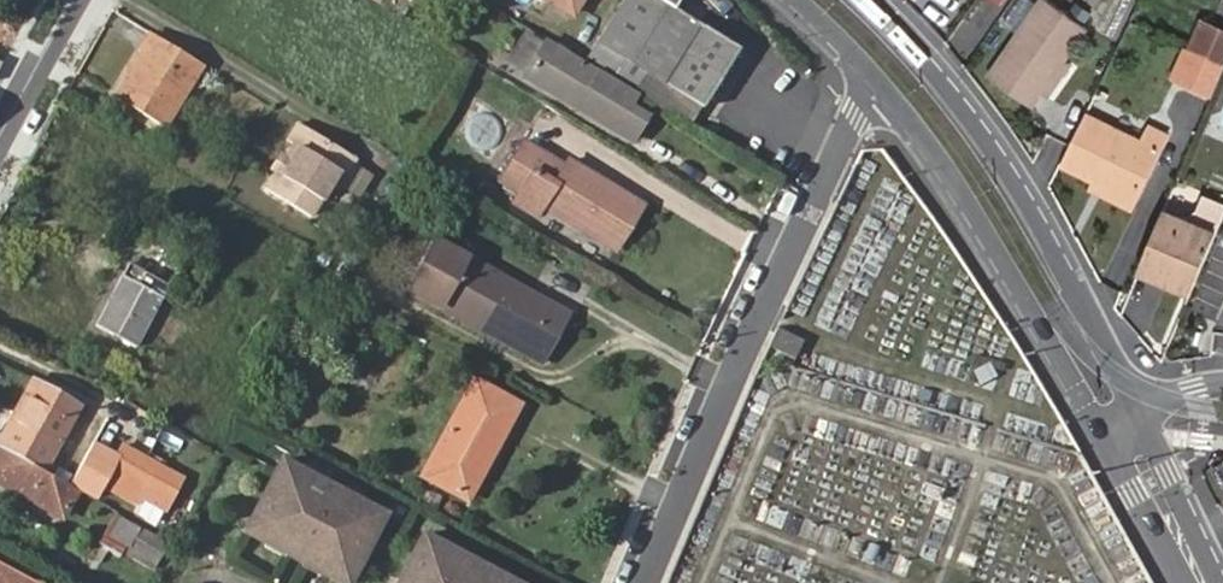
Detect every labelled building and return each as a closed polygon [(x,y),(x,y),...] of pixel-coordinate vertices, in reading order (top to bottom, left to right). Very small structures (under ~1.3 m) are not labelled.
[(587,0),(552,0),(577,16),(587,0)] [(604,43),(707,104),(739,48),(678,11),(685,0),(630,0),(604,43)] [(1004,0),(976,0),(965,20),(987,31),(1004,0)] [(1031,0),(1012,0),(1001,24),(1016,31),(1031,0)] [(1085,33),(1040,2),(987,80),(1033,114),(1085,33)] [(129,47),(137,51),(148,31),(141,27),(129,47)] [(1196,55),(1222,68),(1222,35),(1207,28),(1196,55)] [(161,124),(196,60),(148,31),(137,51),(111,97),(161,124)] [(642,98),(550,43),(528,81),(636,142),(652,118),(636,109),(642,98)] [(1196,55),(1182,90),(1218,105),(1222,94),(1222,68),(1196,55)] [(0,62),(0,83),(9,67),(0,62)] [(1100,116),(1076,167),(1105,179),(1145,195),(1173,132),(1155,124),(1148,138),(1100,116)] [(274,171),(263,189),(308,215),(325,182),(335,186),(337,181),(350,158),(352,154),(294,120),(282,139),(290,143),(281,159),(276,167),(274,171)] [(525,194),(547,156),(527,145),(504,182),(525,194)] [(269,168),(274,171),(276,167),(281,159),(276,155),(269,168)] [(570,169),(547,156),(525,194),(546,207),(570,169)] [(367,168),(350,158),(337,181),(355,191),(367,168)] [(575,160),(570,169),(546,207),(621,251),(648,203),(575,160)] [(1140,205),(1145,195),(1105,179),(1101,189),(1140,205)] [(1148,275),(1198,297),(1222,237),(1222,207),(1211,202),(1205,217),(1192,224),(1172,216),(1148,275)] [(466,266),(471,257),(433,236),(403,291),(546,367),(574,312),(505,275),(498,284),(466,266)] [(505,275),(471,257),(466,266),(498,284),(505,275)] [(130,267),(96,329),(137,350),(173,290),(130,267)] [(780,355),(794,363),(804,344),(788,338),(780,355)] [(426,478),(473,502),(522,406),(479,382),(426,478)] [(0,446),(0,452),(49,478),(83,411),(35,383),(0,446)] [(125,447),(105,486),(143,506),(147,499),(169,510),(186,478),(125,447)] [(0,452),(0,480),(68,516),(79,495),(49,478),(0,452)] [(386,514),(284,461),(246,531),(343,582),(350,582),(386,514)] [(68,516),(0,480),(0,488),(66,522),(68,516)] [(106,537),(130,549),(141,529),(118,517),(106,537)] [(130,549),(158,565),(170,545),(141,529),(130,549)] [(425,536),(400,582),(515,582),(425,536)] [(124,560),(126,556),(130,549),(106,537),(101,546),(124,560)] [(154,571),(158,565),(130,549),(126,556),(154,571)] [(0,565),(0,582),(33,582),(0,565)]
